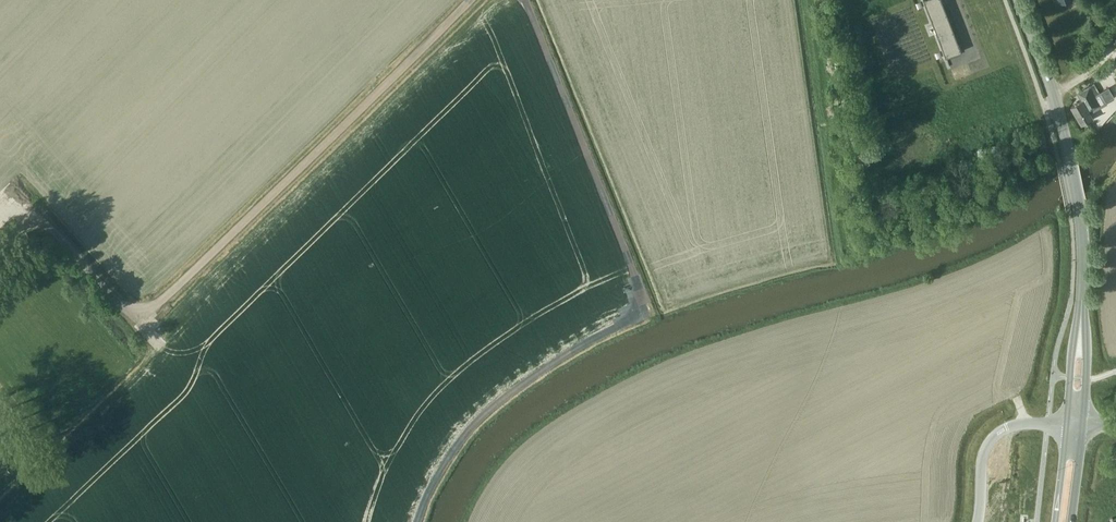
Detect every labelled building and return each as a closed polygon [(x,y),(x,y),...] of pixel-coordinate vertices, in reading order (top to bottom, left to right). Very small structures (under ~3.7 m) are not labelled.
[(962,51),(942,0),(924,0),(946,57),(962,51)] [(1092,118),(1090,113),(1107,103),(1101,92),(1100,93),(1094,83),(1077,93),(1081,99),(1069,106),(1081,125),(1092,118)]
